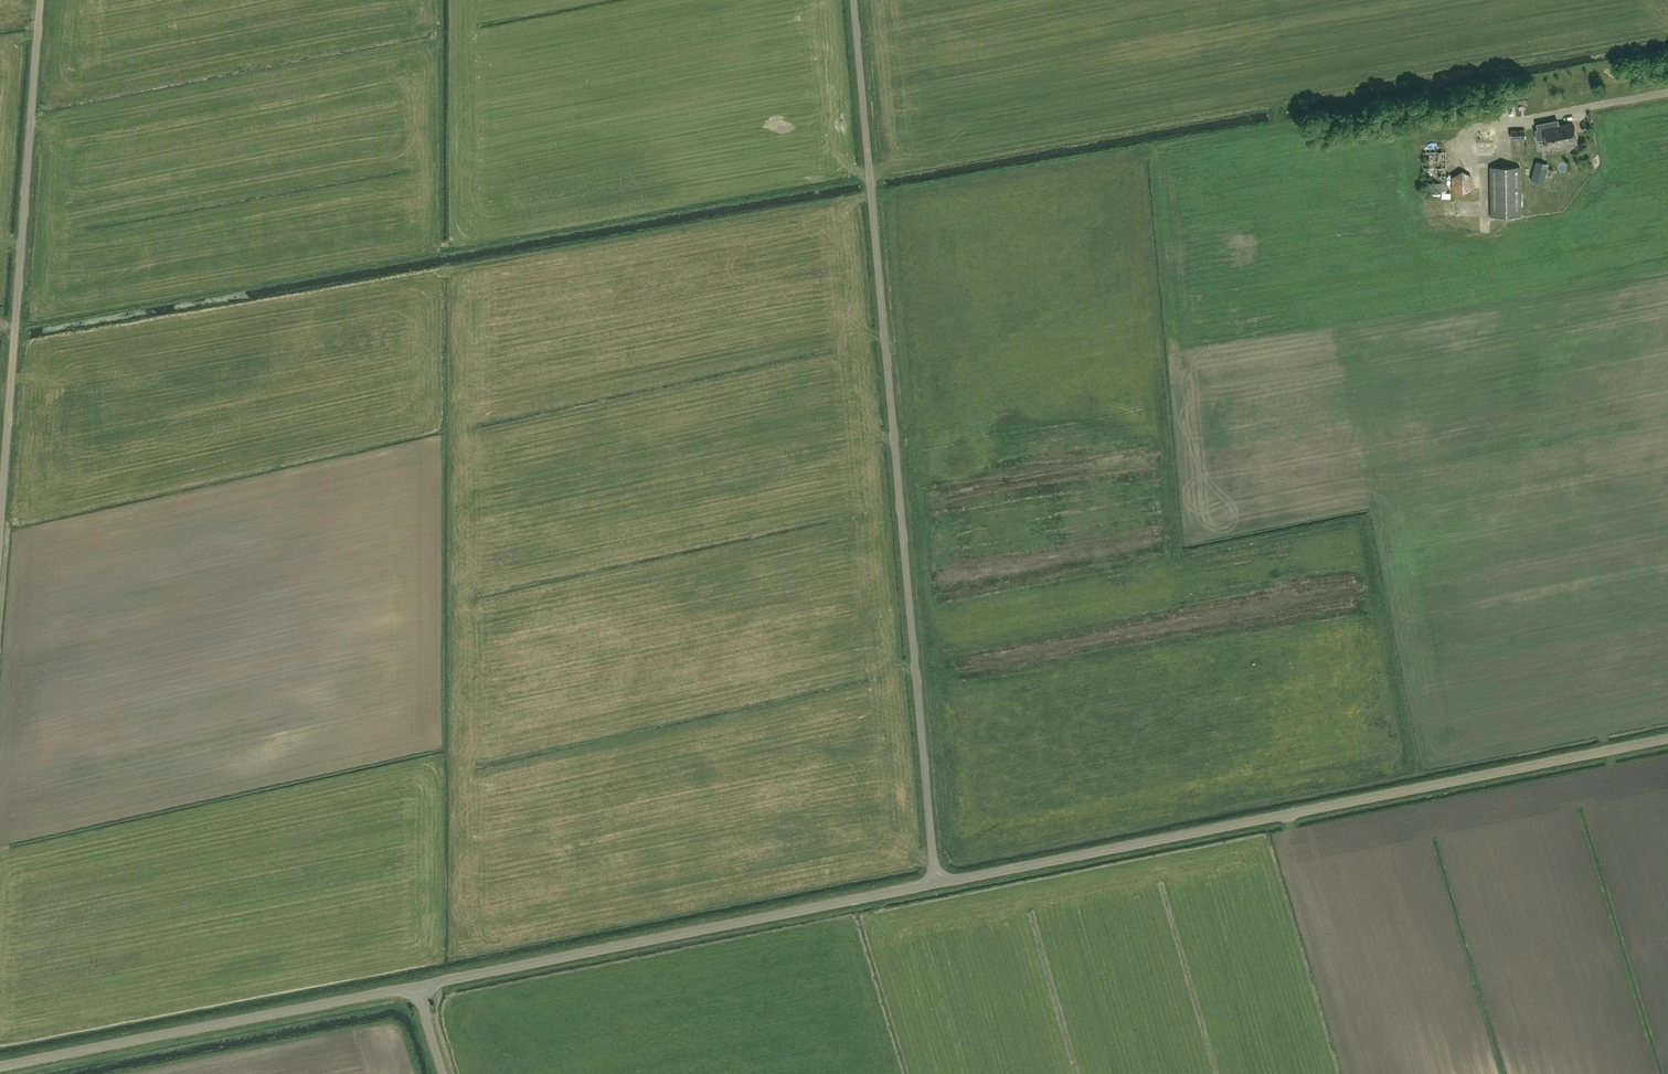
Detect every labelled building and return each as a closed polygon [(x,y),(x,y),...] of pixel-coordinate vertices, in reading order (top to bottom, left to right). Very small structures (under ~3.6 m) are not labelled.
[(1536,124),(1537,130),(1534,130),(1536,140),(1545,139),(1547,149),(1577,144),(1573,123),(1559,126),(1558,120),(1536,124)] [(1426,177),(1428,184),(1447,185),(1442,186),(1451,186),(1452,185),(1446,166),(1447,149),(1433,153),(1435,160),(1435,166),(1436,168),(1435,181),(1432,169),(1426,170),(1426,177)] [(1534,165),(1530,180),(1543,183),(1548,169),(1534,165)] [(1491,217),(1521,217),(1520,167),(1490,167),(1491,217)] [(1462,195),(1472,188),(1472,176),(1461,171),(1451,177),(1452,189),(1462,195)]
